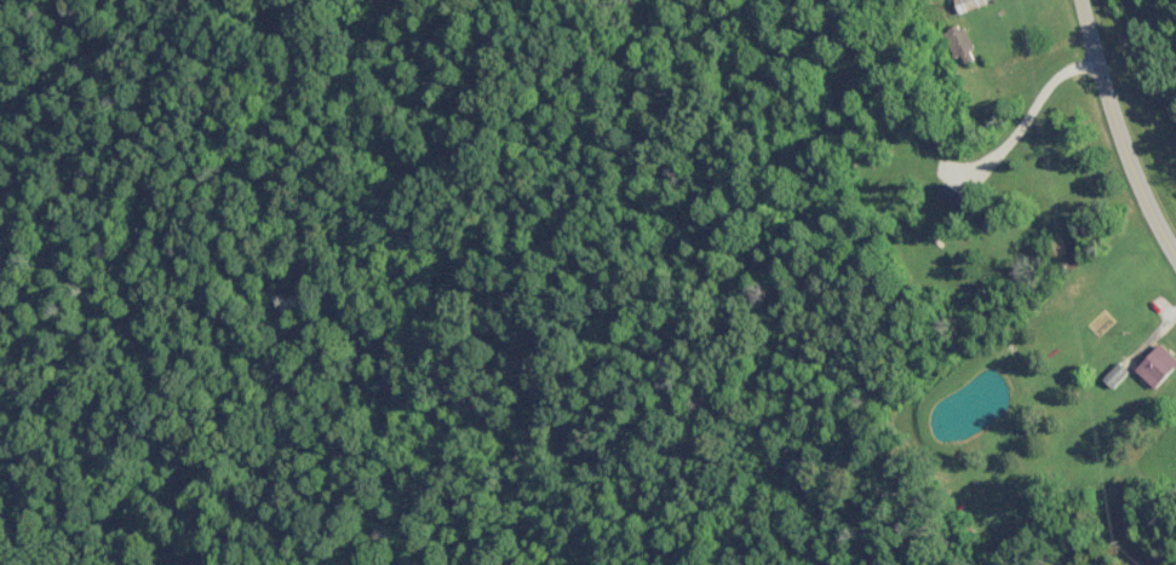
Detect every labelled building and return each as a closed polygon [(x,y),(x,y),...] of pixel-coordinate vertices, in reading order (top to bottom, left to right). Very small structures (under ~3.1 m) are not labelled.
[(980,4),(978,0),(946,0),(953,16),(980,4)] [(938,34),(950,60),(968,51),(956,26),(938,34)] [(1142,354),(1152,372),(1168,364),(1158,345),(1142,354)]
